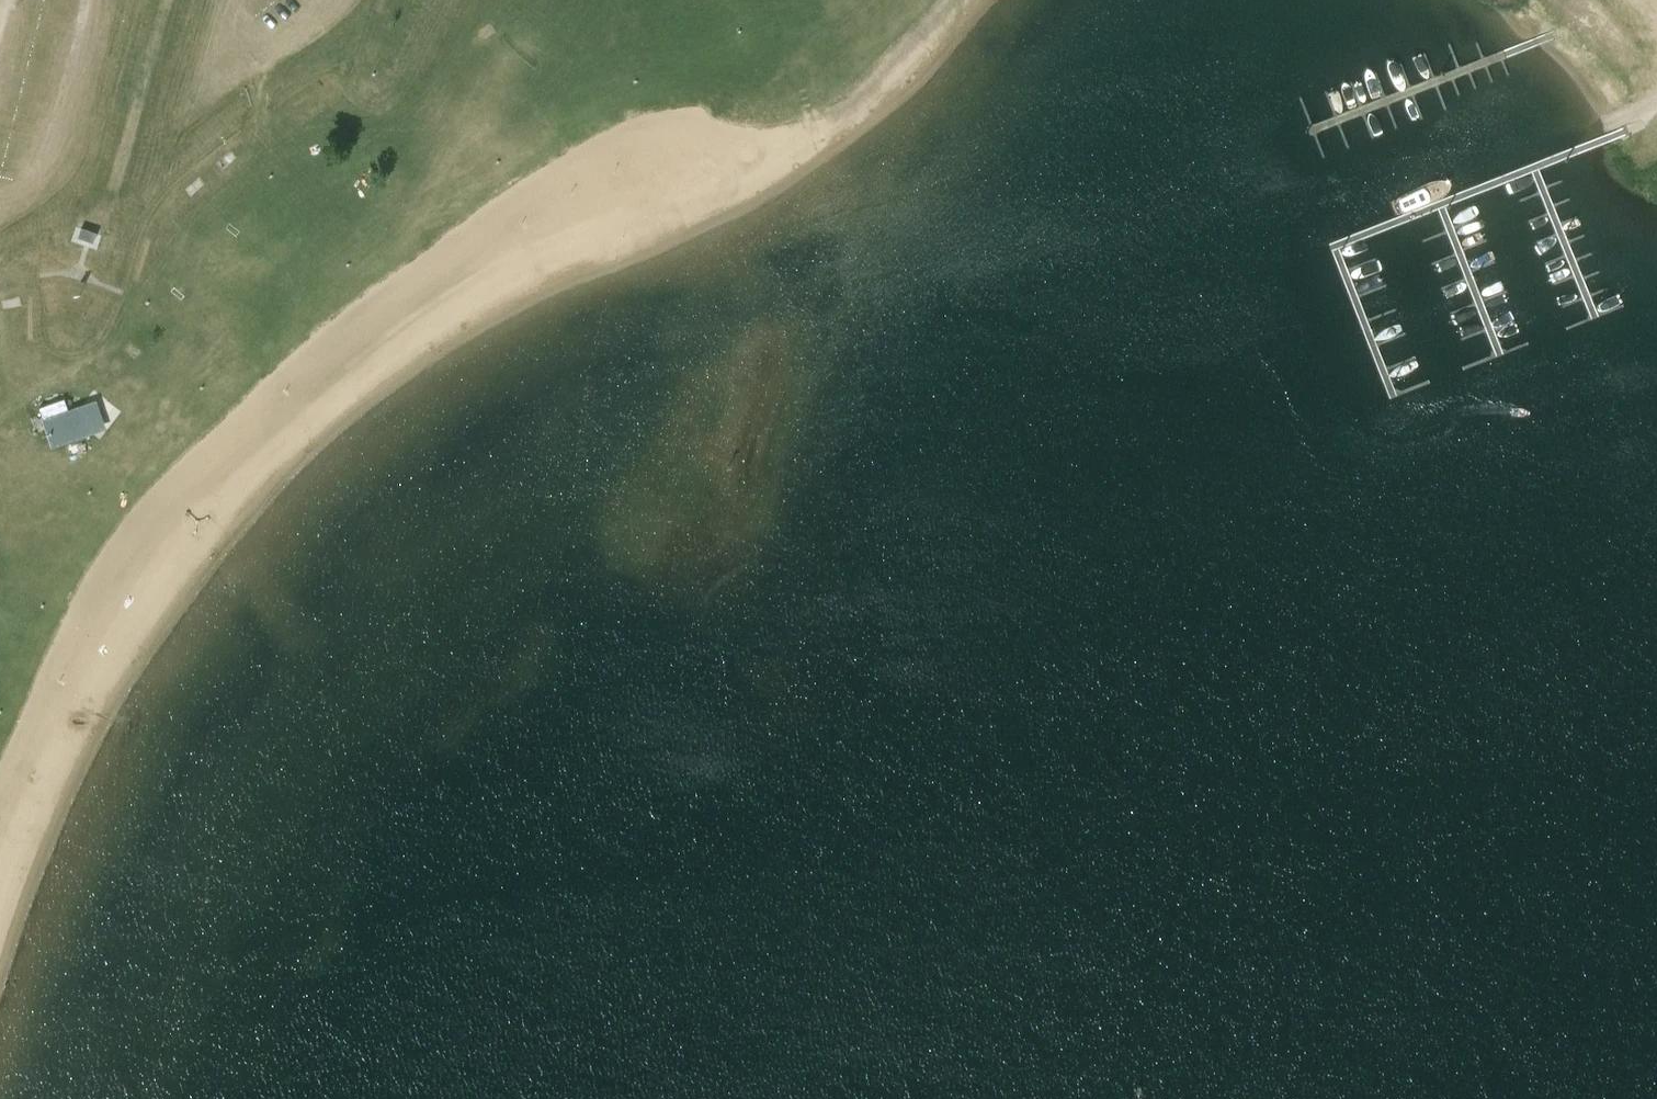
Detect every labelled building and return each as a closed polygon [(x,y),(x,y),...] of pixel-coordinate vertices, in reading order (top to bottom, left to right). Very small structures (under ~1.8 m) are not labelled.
[(77,237),(92,242),(95,233),(80,227),(77,237)] [(85,393),(88,401),(96,398),(108,430),(141,417),(127,378),(85,393)] [(82,406),(80,406),(43,419),(44,421),(53,447),(92,434),(91,434),(82,406)]
